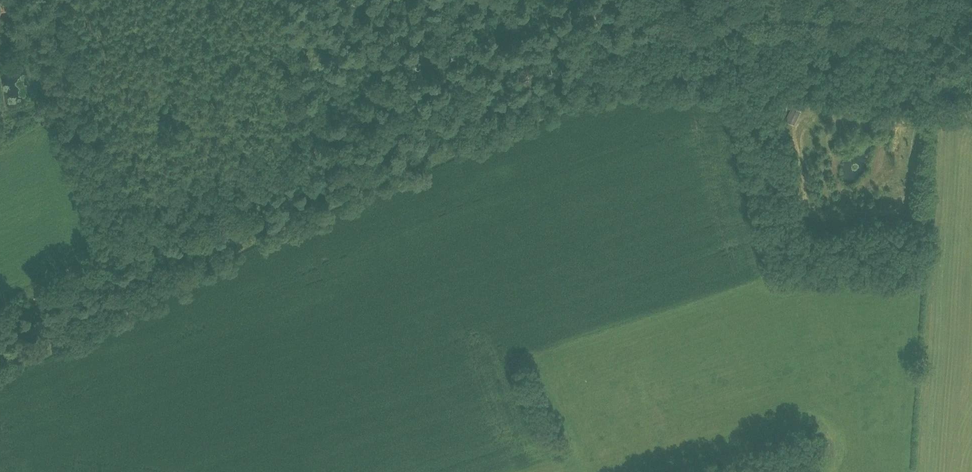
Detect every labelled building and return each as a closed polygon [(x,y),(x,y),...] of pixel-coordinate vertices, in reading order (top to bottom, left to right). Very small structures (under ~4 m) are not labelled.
[(798,126),(805,116),(799,112),(792,122),(798,126)]
